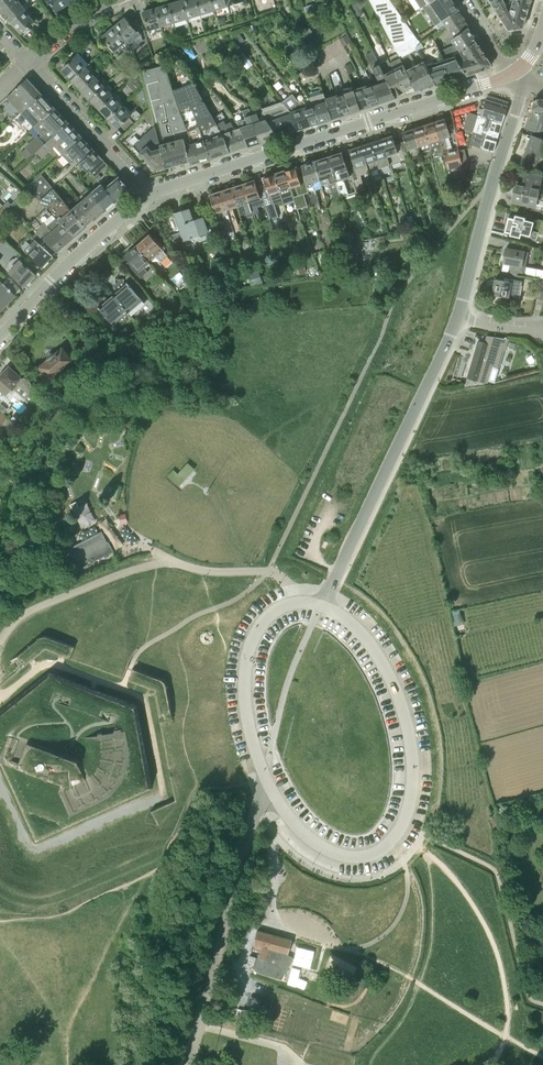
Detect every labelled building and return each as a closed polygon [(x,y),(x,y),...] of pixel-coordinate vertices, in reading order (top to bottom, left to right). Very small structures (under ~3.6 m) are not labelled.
[(2,12),(18,0),(0,0),(0,10),(2,12)] [(26,10),(29,7),(26,3),(29,0),(30,0),(18,0),(2,12),(10,21),(26,10)] [(68,4),(65,0),(46,0),(49,4),(51,3),(57,12),(68,4)] [(188,22),(182,0),(181,0),(169,4),(175,26),(188,22)] [(202,18),(196,0),(182,0),(188,22),(202,18)] [(216,14),(211,0),(196,0),(202,18),(216,14)] [(226,0),(211,0),(216,14),(216,16),(226,13),(225,10),(229,9),(226,0)] [(229,9),(245,5),(244,1),(245,1),(244,0),(226,0),(229,9)] [(421,44),(391,0),(370,0),(397,53),(388,58),(394,69),(404,91),(413,86),(406,70),(401,58),(414,51),(419,52),(418,48),(421,44)] [(442,21),(458,10),(452,0),(434,0),(427,5),(435,18),(432,20),(436,25),(442,21)] [(504,0),(502,0),(493,6),(508,30),(523,28),(504,0)] [(523,28),(529,4),(512,0),(504,0),(523,28)] [(163,30),(175,26),(169,4),(156,8),(163,30)] [(150,34),(163,30),(156,8),(143,12),(149,31),(150,34)] [(26,10),(10,21),(22,33),(24,35),(31,28),(29,26),(35,21),(26,10)] [(453,38),(468,28),(469,27),(458,10),(442,21),(453,38)] [(139,31),(137,33),(125,17),(114,27),(129,45),(142,34),(139,31)] [(119,53),(129,45),(114,27),(102,36),(115,51),(114,52),(118,56),(120,55),(119,53)] [(460,51),(476,41),(468,28),(453,38),(452,39),(460,51)] [(459,52),(464,59),(458,61),(466,75),(477,72),(486,69),(488,65),(489,61),(476,41),(460,51),(459,52)] [(395,95),(384,74),(380,65),(385,63),(381,56),(380,57),(379,54),(378,55),(375,49),(372,50),(373,51),(366,55),(372,68),(379,83),(373,85),(379,104),(396,99),(395,95)] [(72,80),(87,66),(89,64),(78,52),(75,56),(74,55),(68,60),(70,62),(62,69),(72,80)] [(466,75),(458,61),(456,59),(446,62),(456,79),(466,75)] [(416,92),(436,85),(428,68),(424,60),(406,70),(413,86),(416,92)] [(436,85),(456,79),(446,62),(428,68),(436,85)] [(349,74),(355,70),(351,63),(345,66),(349,74)] [(183,139),(189,137),(187,131),(179,110),(190,105),(184,86),(173,90),(165,64),(141,71),(149,102),(151,108),(155,126),(166,168),(190,161),(183,139)] [(72,80),(81,90),(96,76),(87,66),(72,80)] [(395,95),(404,91),(394,69),(384,74),(395,95)] [(81,90),(90,99),(104,85),(96,76),(81,90)] [(139,89),(144,84),(136,76),(131,80),(139,89)] [(7,97),(21,113),(42,94),(27,78),(13,91),(13,92),(7,97)] [(230,152),(222,133),(216,125),(194,82),(184,86),(190,105),(191,105),(199,128),(211,158),(230,152)] [(379,104),(373,85),(372,83),(362,86),(369,107),(379,104)] [(90,99),(99,109),(113,95),(104,85),(90,99)] [(360,110),(369,107),(362,86),(354,89),(360,110)] [(350,113),(360,110),(354,89),(344,93),(350,113)] [(308,127),(320,123),(314,104),(309,98),(304,91),(295,97),(301,105),(308,127)] [(342,116),(350,113),(344,93),(344,92),(335,95),(342,116)] [(320,123),(332,119),(325,98),(324,93),(309,98),(314,104),(320,123)] [(35,127),(37,125),(55,108),(42,94),(21,113),(35,127)] [(297,130),(308,127),(301,105),(295,97),(292,94),(283,102),(290,111),(296,129),(297,130)] [(99,109),(108,119),(123,105),(113,95),(99,109)] [(332,119),(342,116),(335,95),(325,98),(332,119)] [(539,98),(534,101),(525,128),(535,131),(538,123),(542,125),(542,100),(539,98)] [(481,115),(503,122),(508,106),(486,100),(481,115)] [(288,132),(296,129),(290,111),(283,102),(263,108),(264,111),(263,111),(266,118),(267,121),(279,136),(288,132)] [(129,117),(135,123),(142,116),(136,109),(131,114),(123,105),(108,119),(117,128),(129,117)] [(33,155),(36,152),(68,122),(55,108),(37,125),(43,132),(39,136),(38,135),(25,147),(26,148),(33,155)] [(154,127),(155,126),(151,108),(143,115),(154,127)] [(248,146),(261,142),(252,115),(249,108),(243,110),(245,119),(237,121),(241,128),(248,146)] [(279,136),(267,121),(266,118),(263,111),(257,113),(252,115),(261,142),(279,136)] [(472,145),(494,151),(503,122),(481,115),(478,115),(473,131),(481,134),(479,139),(474,137),(472,145)] [(434,123),(445,160),(446,162),(447,168),(449,178),(464,174),(462,164),(458,145),(452,146),(448,136),(451,135),(446,119),(434,123)] [(230,152),(248,146),(241,128),(239,128),(238,126),(234,127),(230,121),(225,124),(223,120),(216,125),(222,133),(230,152)] [(55,147),(62,154),(81,136),(68,122),(36,152),(42,158),(55,147)] [(440,161),(445,160),(434,123),(423,126),(431,149),(437,147),(440,161)] [(166,168),(155,126),(154,127),(133,145),(156,170),(166,168)] [(421,153),(431,149),(423,126),(413,129),(421,153)] [(199,162),(211,158),(199,128),(187,131),(189,137),(199,162)] [(421,155),(421,153),(413,129),(402,133),(405,141),(400,142),(403,151),(407,149),(410,158),(421,155)] [(532,135),(521,163),(536,170),(538,166),(542,168),(542,140),(532,135)] [(76,159),(79,163),(94,150),(81,136),(62,154),(70,163),(76,159)] [(393,155),(398,153),(393,136),(382,140),(390,165),(391,168),(397,166),(395,161),(393,155)] [(199,162),(189,137),(183,139),(190,161),(190,165),(199,162)] [(382,140),(372,143),(380,168),(390,165),(382,140)] [(369,172),(380,168),(372,143),(361,147),(369,172)] [(361,175),(363,174),(364,174),(366,179),(371,177),(369,172),(361,147),(349,151),(355,169),(358,178),(361,177),(361,175)] [(88,173),(90,171),(102,159),(94,150),(79,163),(88,173)] [(344,179),(350,177),(342,152),(328,157),(339,192),(340,196),(348,194),(344,179)] [(333,194),(339,192),(328,157),(314,162),(322,186),(329,183),(333,194)] [(90,171),(96,177),(109,166),(102,159),(90,171)] [(322,186),(314,162),(302,166),(304,175),(309,192),(313,207),(320,205),(316,188),(322,186)] [(306,206),(303,194),(304,194),(309,192),(304,175),(299,177),(296,168),(285,171),(290,188),(295,187),(298,196),(293,197),(294,201),(297,209),(306,206)] [(274,174),(280,192),(283,200),(284,204),(294,201),(293,197),(290,188),(285,171),(274,174)] [(38,199),(40,201),(53,188),(41,173),(26,187),(33,194),(38,199)] [(517,182),(512,202),(536,207),(542,177),(525,173),(523,183),(517,182)] [(274,206),(273,204),(283,200),(280,192),(274,174),(263,177),(266,184),(259,186),(262,195),(266,208),(274,206)] [(127,185),(119,176),(105,188),(117,201),(127,192),(128,186),(127,185)] [(358,192),(365,190),(361,177),(358,178),(354,179),(358,192)] [(243,185),(252,215),(260,213),(258,207),(265,205),(262,195),(259,196),(255,181),(243,185)] [(106,210),(117,201),(100,184),(91,192),(106,210)] [(248,218),(253,217),(252,215),(243,185),(232,188),(238,207),(240,216),(246,214),(248,218)] [(74,237),(86,227),(71,209),(53,188),(40,201),(47,209),(74,237)] [(221,192),(232,225),(233,229),(239,226),(233,208),(238,207),(232,188),(221,192)] [(96,218),(106,210),(91,192),(81,200),(96,218)] [(233,229),(232,225),(221,192),(210,195),(215,212),(215,213),(215,214),(221,212),(224,220),(219,221),(218,223),(218,225),(226,241),(235,238),(233,229)] [(86,227),(96,218),(81,200),(71,209),(86,227)] [(183,241),(208,232),(203,217),(199,205),(190,208),(175,213),(181,232),(169,236),(174,242),(182,239),(183,241)] [(270,220),(277,218),(274,206),(266,208),(270,220)] [(15,217),(4,207),(0,211),(0,212),(10,222),(15,217)] [(58,252),(74,237),(47,209),(37,217),(42,223),(35,230),(37,232),(45,240),(58,252)] [(10,222),(0,212),(0,221),(6,226),(10,222)] [(509,216),(505,231),(519,235),(519,237),(536,242),(538,231),(532,230),(534,221),(525,219),(525,217),(515,214),(514,218),(509,216)] [(32,237),(22,248),(42,267),(52,256),(41,245),(45,240),(37,232),(32,237)] [(163,250),(164,250),(154,238),(153,239),(149,235),(136,246),(150,263),(156,257),(161,262),(169,256),(163,250)] [(508,272),(511,273),(510,277),(515,278),(516,273),(524,275),(525,266),(521,265),(524,250),(525,244),(504,240),(503,247),(505,248),(503,255),(502,255),(501,260),(502,260),(502,262),(510,264),(508,272)] [(151,264),(150,263),(136,246),(133,243),(123,252),(126,255),(126,256),(140,272),(141,273),(151,264)] [(22,262),(12,273),(25,285),(35,274),(22,262)] [(92,279),(97,275),(88,265),(83,270),(92,279)] [(259,270),(248,274),(252,287),(264,283),(259,270)] [(0,285),(0,312),(16,295),(16,294),(21,289),(8,277),(3,283),(2,282),(0,285)] [(505,277),(504,280),(495,279),(494,286),(493,286),(492,291),(493,291),(492,294),(508,297),(509,299),(519,301),(522,281),(505,277)] [(128,312),(143,300),(127,282),(125,284),(125,279),(115,278),(114,289),(120,289),(113,295),(128,312)] [(542,300),(542,280),(539,279),(535,298),(542,300)] [(114,325),(128,312),(113,295),(107,301),(107,296),(97,295),(96,304),(102,305),(99,307),(114,325)] [(39,335),(29,326),(25,330),(34,339),(39,335)] [(464,385),(488,384),(490,375),(486,374),(489,364),(494,366),(499,348),(478,341),(464,385)] [(39,367),(50,380),(65,368),(67,371),(75,363),(62,348),(39,367)] [(13,389),(14,390),(19,385),(30,395),(31,394),(34,397),(39,391),(37,387),(24,377),(22,379),(9,367),(0,377),(4,380),(0,384),(0,391),(7,397),(13,389)] [(17,424),(10,418),(6,423),(9,426),(5,432),(10,436),(17,424)] [(88,497),(74,504),(84,524),(98,516),(88,497)] [(71,549),(80,568),(109,553),(114,551),(104,532),(71,549)] [(71,659),(76,647),(46,636),(42,636),(41,637),(39,638),(11,660),(15,663),(17,666),(19,664),(22,669),(33,661),(47,651),(71,659)] [(34,843),(152,789),(136,706),(93,689),(48,672),(0,710),(0,767),(34,843)] [(264,966),(262,973),(282,979),(294,958),(288,954),(293,939),(258,930),(254,945),(262,947),(259,958),(260,958),(258,964),(264,966)]
